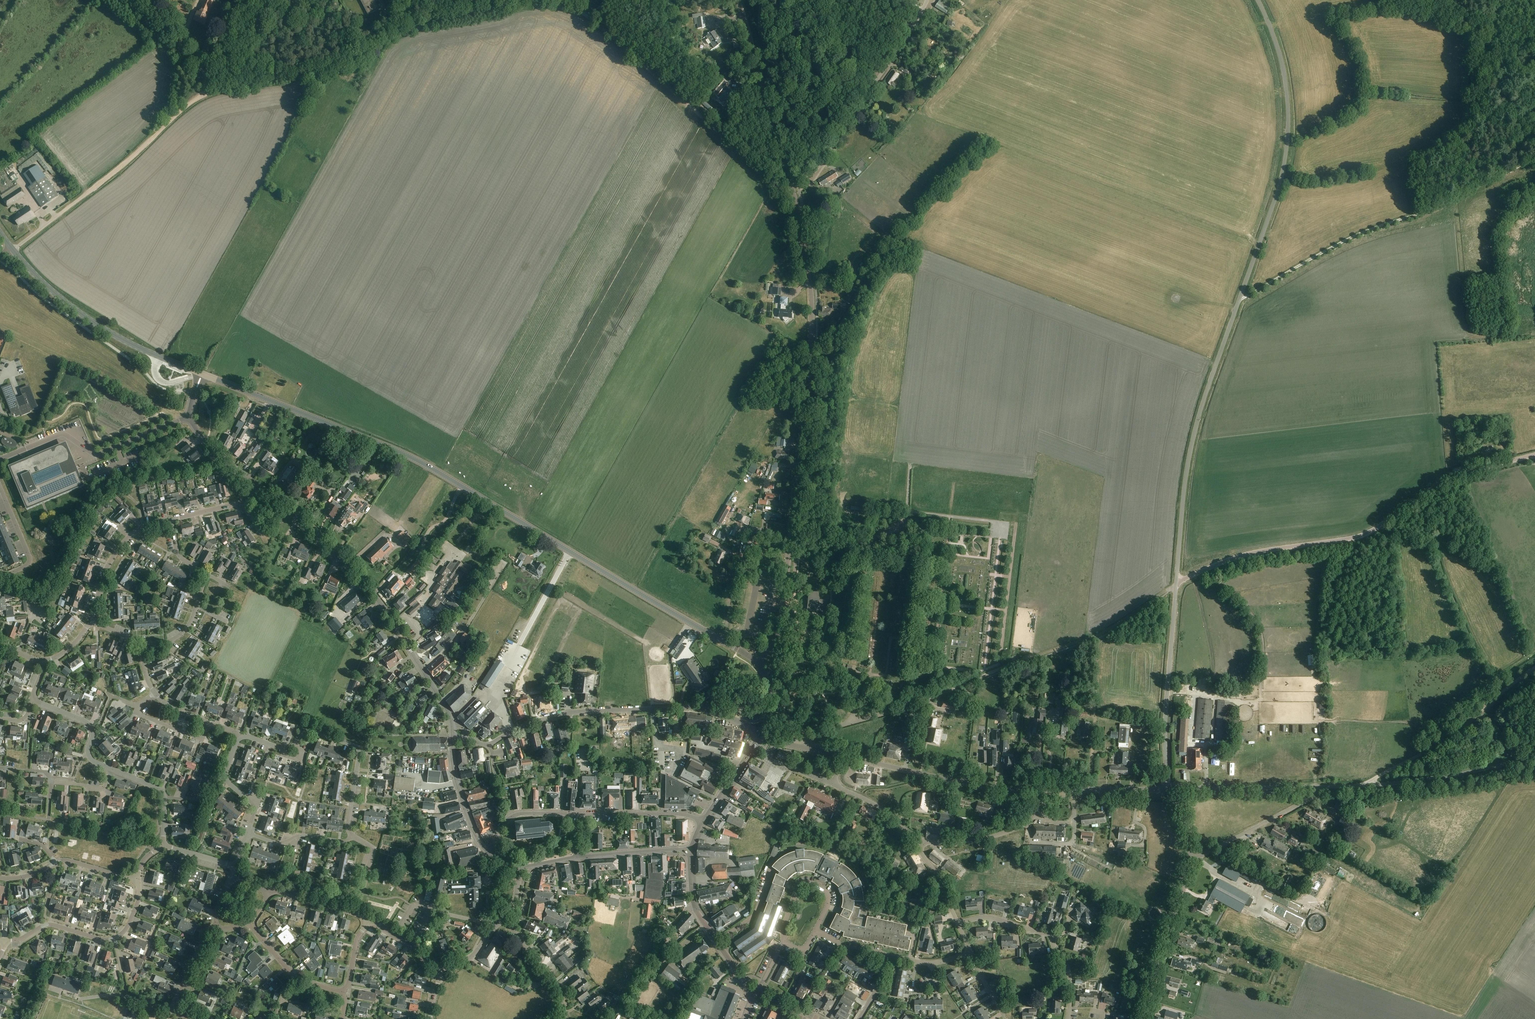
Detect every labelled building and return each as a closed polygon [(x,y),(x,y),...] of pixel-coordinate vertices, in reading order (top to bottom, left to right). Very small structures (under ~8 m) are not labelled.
[(205,16),(207,12),(208,13),(213,2),(209,0),(204,0),(201,5),(203,5),(199,13),(198,13),(195,20),(203,24),(207,16),(205,16)] [(378,9),(373,0),(361,0),(368,14),(378,9)] [(938,4),(935,8),(950,16),(952,12),(938,4)] [(706,27),(704,17),(694,18),(695,24),(697,24),(698,28),(706,27)] [(722,42),(714,31),(711,33),(710,32),(708,34),(708,35),(706,37),(708,39),(705,41),(708,45),(710,43),(714,48),(722,42)] [(907,75),(910,70),(902,65),(899,69),(907,75)] [(890,85),(898,74),(894,71),(886,81),(887,82),(886,82),(890,85)] [(716,93),(717,94),(719,96),(717,97),(719,99),(718,100),(722,104),(732,93),(725,87),(728,85),(726,83),(725,82),(716,93)] [(38,152),(15,167),(18,172),(35,161),(41,171),(47,167),(38,152)] [(825,176),(819,180),(819,181),(818,182),(821,186),(822,185),(822,186),(838,177),(834,171),(825,176)] [(28,187),(41,208),(59,196),(45,176),(28,187)] [(3,200),(8,207),(26,195),(21,188),(3,200)] [(27,221),(35,215),(29,206),(17,214),(18,215),(14,218),(19,225),(26,220),(27,221)] [(785,321),(788,319),(788,318),(792,318),(793,311),(785,310),(786,305),(787,305),(787,299),(781,299),(777,299),(777,304),(781,304),(781,310),(778,310),(777,317),(783,318),(785,321)] [(831,318),(831,309),(824,309),(824,307),(820,307),(820,311),(818,311),(818,316),(822,316),(822,318),(831,318)] [(10,386),(3,388),(12,413),(15,412),(17,416),(21,415),(21,416),(30,413),(30,411),(37,408),(29,386),(21,389),(24,396),(16,399),(10,386)] [(233,432),(238,435),(249,414),(235,407),(230,416),(240,421),(233,432)] [(238,438),(242,440),(247,431),(243,429),(238,438)] [(264,432),(260,429),(259,429),(253,439),(256,441),(258,436),(259,436),(260,435),(262,436),(262,435),(263,435),(265,433),(264,432)] [(232,441),(233,438),(226,434),(222,440),(222,441),(220,444),(227,448),(229,443),(230,443),(231,441),(232,441)] [(2,443),(2,444),(3,445),(4,445),(5,446),(6,447),(7,447),(8,447),(9,448),(10,448),(11,448),(13,448),(14,448),(15,448),(15,447),(16,447),(17,445),(17,444),(17,443),(16,442),(15,441),(14,440),(13,439),(11,439),(10,438),(9,438),(8,438),(7,438),(6,438),(5,438),(4,438),(3,438),(2,439),(2,441),(2,442),(2,443)] [(191,451),(189,448),(190,448),(186,442),(179,448),(183,453),(185,452),(187,454),(186,454),(192,462),(200,456),(194,448),(191,451)] [(242,453),(245,448),(243,446),(243,444),(240,442),(239,443),(239,442),(235,447),(236,448),(232,453),(238,457),(242,453)] [(242,460),(246,464),(260,446),(256,443),(254,446),(253,448),(251,446),(245,453),(247,454),(242,460)] [(23,462),(10,467),(28,508),(82,485),(81,484),(76,472),(67,475),(65,471),(66,470),(65,466),(63,467),(62,464),(64,464),(66,464),(67,463),(68,462),(69,460),(69,459),(69,457),(69,456),(69,454),(68,452),(68,451),(67,450),(66,449),(65,447),(63,447),(62,446),(60,446),(58,447),(57,447),(56,448),(55,450),(55,452),(52,453),(52,450),(23,462)] [(261,460),(264,462),(265,462),(266,463),(263,466),(267,469),(267,468),(272,472),(276,467),(275,466),(277,464),(271,460),(272,460),(268,457),(269,456),(270,455),(265,451),(260,459),(261,460)] [(789,459),(789,452),(776,451),(775,458),(785,459),(789,459)] [(303,464),(298,471),(303,475),(308,467),(303,464)] [(296,474),(295,473),(298,469),(292,465),(289,469),(288,468),(285,473),(285,474),(284,476),(282,478),(280,481),(284,484),(286,481),(289,483),(296,474)] [(309,499),(311,500),(313,497),(312,496),(314,492),(311,489),(315,484),(312,482),(308,487),(307,486),(302,493),(306,496),(306,497),(306,498),(307,499),(308,499),(309,499)] [(218,485),(216,485),(218,494),(221,494),(222,498),(223,498),(224,499),(226,498),(226,497),(230,496),(229,492),(230,492),(229,486),(227,486),(224,487),(223,484),(218,485)] [(208,494),(210,503),(215,502),(214,497),(215,497),(215,496),(218,495),(218,494),(216,485),(209,487),(211,493),(208,494)] [(197,490),(200,500),(203,499),(204,504),(210,503),(208,494),(205,494),(204,489),(198,490),(197,490)] [(347,489),(341,496),(347,500),(352,492),(347,489)] [(193,497),(190,498),(191,507),(198,506),(196,501),(200,500),(197,490),(195,490),(195,494),(192,495),(193,497)] [(779,501),(780,496),(775,495),(766,493),(765,500),(759,500),(759,504),(767,505),(768,500),(775,501),(775,500),(779,501)] [(119,497),(116,494),(113,497),(121,505),(123,503),(121,500),(122,499),(119,497)] [(179,496),(181,504),(184,503),(185,508),(191,507),(190,498),(186,499),(186,497),(183,497),(183,495),(179,496)] [(150,512),(153,511),(151,500),(150,496),(148,497),(149,505),(146,505),(145,503),(142,504),(144,511),(147,511),(147,514),(150,513),(150,512)] [(151,500),(153,511),(157,511),(157,512),(160,511),(159,508),(162,507),(161,500),(154,501),(153,496),(150,496),(151,500)] [(170,496),(172,507),(176,506),(176,507),(178,507),(178,505),(181,504),(179,496),(172,497),(172,496),(170,496)] [(325,514),(327,515),(328,515),(330,516),(329,516),(332,519),(333,518),(337,514),(339,510),(341,508),(341,507),(334,501),(333,502),(331,504),(325,513),(326,513),(325,514)] [(365,503),(364,505),(359,502),(355,508),(349,504),(341,515),(343,515),(339,521),(338,523),(340,524),(339,524),(340,525),(339,525),(341,526),(343,527),(344,527),(346,528),(349,524),(350,524),(351,522),(351,521),(351,520),(353,517),(354,518),(360,511),(362,512),(368,504),(365,503)] [(121,511),(119,514),(125,520),(129,516),(125,511),(127,509),(122,505),(119,509),(121,511)] [(725,505),(716,521),(722,524),(731,508),(725,505)] [(707,521),(713,524),(722,509),(716,506),(707,521)] [(238,518),(237,512),(225,515),(227,523),(234,521),(235,525),(243,523),(242,517),(238,518)] [(764,520),(767,520),(767,521),(778,522),(778,521),(781,521),(781,516),(780,516),(780,513),(768,512),(768,513),(765,513),(764,520)] [(125,520),(119,514),(116,516),(114,514),(110,518),(114,522),(116,520),(121,525),(125,520)] [(738,514),(736,520),(748,525),(751,519),(747,517),(742,515),(738,514)] [(208,532),(211,531),(211,532),(217,530),(218,533),(222,532),(219,524),(219,523),(215,524),(213,519),(207,521),(208,524),(207,525),(206,526),(208,532)] [(102,528),(105,530),(112,535),(116,530),(111,526),(112,524),(107,521),(102,528)] [(731,535),(738,538),(743,526),(736,523),(731,535)] [(181,526),(183,535),(194,532),(192,524),(181,526)] [(112,535),(105,530),(103,533),(100,531),(97,535),(102,539),(104,537),(109,540),(112,535)] [(240,539),(243,537),(245,541),(243,542),(246,546),(255,541),(248,530),(244,533),(242,530),(236,534),(240,539)] [(717,530),(714,536),(724,541),(727,536),(722,534),(723,533),(717,530)] [(402,541),(401,542),(405,546),(412,540),(403,531),(397,537),(399,539),(400,538),(402,541)] [(0,535),(0,540),(0,541),(9,537),(7,532),(0,535)] [(228,536),(237,549),(241,546),(242,549),(245,547),(234,532),(228,536)] [(702,540),(708,543),(711,537),(705,534),(702,540)] [(0,541),(0,543),(1,546),(11,542),(9,537),(0,541)] [(380,560),(394,546),(385,537),(374,547),(375,548),(366,557),(373,564),(379,559),(380,560)] [(96,546),(94,549),(102,552),(105,547),(99,544),(100,542),(95,539),(92,544),(96,546)] [(205,547),(210,550),(213,545),(217,544),(216,540),(208,541),(207,543),(206,545),(205,547)] [(11,542),(1,546),(3,546),(5,551),(3,551),(13,547),(11,542)] [(138,552),(143,555),(147,547),(142,544),(138,552)] [(193,558),(196,553),(199,554),(202,548),(199,546),(199,547),(193,544),(188,554),(193,558)] [(308,554),(310,548),(301,544),(298,550),(295,549),(293,555),(299,557),(303,558),(304,560),(306,561),(307,560),(309,556),(309,554),(308,554)] [(13,547),(3,551),(4,552),(5,555),(6,556),(15,552),(13,547)] [(143,555),(148,558),(152,550),(147,547),(143,555)] [(711,548),(705,562),(710,565),(716,551),(711,548)] [(102,552),(94,549),(93,552),(90,550),(87,556),(93,558),(94,556),(100,558),(102,552)] [(714,562),(720,565),(726,552),(720,549),(714,562)] [(148,558),(153,561),(157,553),(152,550),(148,558)] [(200,562),(206,565),(213,555),(206,551),(200,562)] [(15,552),(6,556),(7,556),(9,561),(17,557),(15,552)] [(157,553),(153,561),(158,563),(162,556),(157,553)] [(17,557),(9,561),(11,566),(19,562),(17,557)] [(227,568),(231,562),(222,557),(214,570),(220,573),(224,566),(227,568)] [(82,564),(94,568),(96,562),(88,560),(87,562),(81,560),(80,563),(82,563),(82,564)] [(129,560),(126,565),(139,573),(141,571),(136,568),(138,565),(129,560)] [(417,560),(411,568),(414,571),(421,564),(417,560)] [(163,575),(165,577),(172,564),(167,561),(164,566),(162,569),(166,572),(165,573),(164,573),(163,575)] [(457,583),(462,576),(464,573),(467,575),(471,568),(465,563),(464,565),(458,561),(456,563),(454,563),(453,564),(450,562),(446,569),(443,567),(439,573),(441,575),(436,581),(440,584),(439,585),(437,584),(433,591),(437,594),(434,598),(433,598),(428,605),(435,610),(440,602),(442,603),(454,612),(458,606),(446,597),(447,595),(450,597),(459,585),(457,583)] [(240,577),(242,573),(238,570),(241,566),(235,562),(231,568),(233,570),(228,578),(236,583),(239,577),(240,577)] [(322,573),(325,566),(316,562),(312,571),(306,568),(302,577),(309,580),(312,573),(315,575),(315,576),(318,578),(319,577),(320,577),(321,577),(323,573),(322,573)] [(541,571),(544,566),(538,563),(535,568),(530,565),(527,570),(539,577),(541,572),(541,571)] [(85,567),(84,570),(93,573),(94,568),(82,564),(81,566),(85,567)] [(169,574),(173,576),(178,568),(172,564),(165,577),(167,578),(168,576),(168,574),(169,574)] [(406,564),(399,574),(403,577),(410,567),(406,564)] [(126,565),(123,571),(131,576),(133,573),(138,576),(139,573),(126,565)] [(174,582),(176,583),(183,571),(178,568),(173,576),(177,578),(176,579),(175,579),(174,582)] [(123,571),(119,576),(132,584),(134,581),(129,579),(131,576),(123,571)] [(183,571),(176,583),(178,584),(179,582),(179,581),(179,580),(184,582),(189,574),(183,571)] [(91,578),(79,574),(78,576),(82,577),(81,580),(89,583),(91,578)] [(116,582),(119,583),(118,584),(117,585),(124,589),(124,590),(126,587),(124,587),(126,584),(131,586),(132,584),(119,576),(116,582)] [(324,583),(321,590),(324,591),(326,587),(328,588),(327,589),(331,591),(333,585),(337,587),(340,580),(331,576),(327,585),(324,583)] [(394,596),(405,584),(395,576),(389,584),(390,585),(387,588),(382,591),(389,599),(393,595),(394,596)] [(421,591),(426,586),(423,583),(418,588),(421,591)] [(72,589),(76,591),(84,594),(86,588),(77,586),(76,589),(72,587),(72,589)] [(822,611),(823,615),(823,614),(826,613),(826,611),(827,601),(819,600),(816,588),(817,592),(811,594),(810,600),(810,602),(809,602),(808,606),(810,606),(810,608),(809,610),(816,611),(822,611)] [(75,593),(74,596),(82,599),(84,594),(76,591),(72,589),(71,592),(75,593)] [(113,594),(113,601),(128,600),(128,597),(123,597),(122,591),(115,591),(116,594),(113,594)] [(5,604),(5,600),(12,599),(11,592),(4,593),(4,598),(0,598),(0,605),(5,604)] [(361,599),(355,593),(348,599),(347,597),(339,604),(347,613),(358,604),(357,603),(361,599)] [(171,595),(170,598),(185,603),(187,596),(178,594),(177,597),(171,595)] [(404,607),(406,605),(403,602),(407,598),(404,594),(397,599),(398,600),(393,604),(399,612),(404,607)] [(175,602),(174,606),(183,609),(185,603),(170,598),(169,601),(175,602)] [(415,598),(408,603),(411,607),(417,602),(415,598)] [(78,609),(80,604),(65,599),(64,601),(71,603),(70,606),(78,609)] [(418,603),(408,612),(410,615),(421,606),(418,603)] [(6,615),(7,617),(7,618),(10,617),(13,617),(14,617),(14,616),(14,614),(13,607),(6,608),(5,604),(0,605),(0,611),(6,610),(6,615)] [(167,607),(166,610),(181,615),(183,609),(174,606),(173,609),(167,607)] [(181,615),(166,610),(165,613),(171,614),(170,618),(179,621),(181,615)] [(63,615),(62,616),(73,626),(74,624),(74,623),(76,620),(69,614),(66,617),(63,615)] [(358,627),(362,623),(366,629),(373,625),(369,620),(370,619),(367,616),(363,619),(360,614),(355,617),(355,618),(353,620),(358,627)] [(58,618),(60,620),(63,622),(61,624),(68,629),(71,627),(72,627),(73,626),(62,616),(60,615),(58,618)] [(343,626),(335,617),(328,623),(336,632),(343,626)] [(436,621),(428,628),(430,630),(438,623),(436,621)] [(21,635),(24,625),(19,623),(17,628),(11,626),(7,636),(14,639),(17,633),(21,635)] [(212,623),(209,629),(214,632),(217,626),(212,623)] [(56,624),(54,626),(66,635),(67,633),(66,632),(68,629),(61,624),(59,627),(56,624)] [(66,635),(54,626),(53,627),(56,630),(53,633),(61,639),(63,636),(64,637),(66,635)] [(209,629),(206,634),(212,637),(214,632),(209,629)] [(440,652),(444,649),(453,642),(449,637),(453,633),(448,629),(436,647),(440,652)] [(377,637),(374,639),(372,641),(375,644),(378,642),(380,644),(381,643),(382,643),(384,645),(388,642),(387,639),(385,635),(384,635),(382,632),(376,636),(377,637)] [(34,647),(38,639),(40,635),(35,633),(34,637),(30,646),(30,647),(34,648),(34,647)] [(461,638),(468,644),(472,639),(465,633),(461,638)] [(681,636),(672,648),(676,651),(685,639),(681,636)] [(34,647),(39,649),(43,641),(38,639),(34,647)] [(194,639),(190,644),(195,648),(199,642),(194,639)] [(425,649),(426,650),(435,645),(431,639),(421,645),(424,650),(425,649)] [(106,650),(110,652),(110,653),(116,656),(119,648),(116,646),(117,643),(111,640),(106,650)] [(43,641),(39,649),(44,651),(47,642),(43,641)] [(199,642),(195,648),(200,651),(203,645),(199,642)] [(190,644),(187,650),(192,653),(195,648),(190,644)] [(86,655),(96,655),(96,647),(86,647),(86,655)] [(369,654),(372,657),(378,653),(375,649),(369,654)] [(184,654),(189,658),(192,653),(187,650),(184,654)] [(402,659),(397,651),(389,656),(388,655),(383,659),(389,669),(399,663),(399,662),(402,659)] [(123,655),(125,665),(133,663),(131,657),(132,657),(131,653),(123,655)] [(441,673),(450,664),(442,655),(436,661),(437,662),(427,670),(434,677),(440,672),(441,673)] [(68,662),(72,668),(71,669),(73,672),(84,664),(82,661),(81,661),(77,656),(68,662)] [(691,659),(688,661),(687,659),(681,663),(682,665),(680,667),(689,680),(690,679),(692,682),(691,683),(694,686),(695,686),(698,691),(707,685),(702,678),(704,677),(691,659)] [(496,660),(482,683),(489,688),(504,665),(496,660)] [(7,673),(12,675),(15,676),(16,673),(20,663),(15,661),(13,668),(10,667),(7,673)] [(152,666),(154,671),(164,667),(162,662),(152,666)] [(20,663),(16,673),(15,676),(24,680),(26,673),(22,672),(25,665),(20,663)] [(72,671),(66,666),(61,672),(67,677),(72,671)] [(460,666),(457,673),(461,675),(465,669),(460,666)] [(136,671),(128,673),(126,673),(125,674),(126,679),(127,679),(129,678),(131,684),(129,684),(131,691),(137,690),(136,687),(135,683),(139,682),(136,671)] [(156,675),(158,681),(168,677),(166,671),(156,675)] [(385,678),(390,681),(386,687),(388,689),(392,683),(391,682),(395,676),(390,672),(385,678)] [(445,682),(450,676),(445,673),(441,678),(440,677),(436,681),(441,687),(446,683),(445,682)] [(594,675),(584,673),(577,673),(576,673),(575,683),(576,683),(576,686),(575,686),(574,693),(579,694),(578,704),(589,705),(591,695),(592,695),(594,675)] [(408,686),(409,686),(411,690),(415,687),(413,683),(416,681),(414,677),(412,674),(410,676),(408,677),(407,677),(404,679),(404,680),(401,682),(398,683),(402,689),(405,688),(408,686)] [(164,690),(168,694),(176,687),(173,685),(176,682),(172,678),(166,683),(169,686),(164,690)] [(353,680),(349,691),(355,693),(360,683),(353,680)] [(14,687),(10,695),(18,698),(19,698),(20,695),(21,695),(22,695),(22,694),(21,693),(22,690),(18,688),(19,686),(22,688),(23,685),(15,681),(13,686),(14,687)] [(45,693),(51,696),(54,688),(51,686),(52,684),(46,681),(43,688),(47,689),(45,693)] [(245,685),(244,688),(243,687),(241,692),(246,694),(248,690),(249,687),(245,685)] [(446,702),(454,713),(466,701),(466,700),(472,694),(463,685),(446,702)] [(54,688),(51,696),(57,698),(59,694),(62,696),(62,695),(65,689),(59,686),(58,689),(54,688)] [(179,701),(184,693),(185,694),(188,689),(183,686),(183,687),(181,686),(179,690),(174,698),(179,701)] [(64,701),(70,703),(72,699),(73,694),(70,693),(71,690),(65,688),(65,689),(62,695),(66,696),(64,701)] [(188,705),(193,707),(196,698),(191,696),(192,693),(189,692),(187,697),(190,698),(188,705)] [(73,694),(72,699),(70,703),(76,706),(78,701),(81,702),(81,701),(84,695),(78,693),(77,695),(73,694)] [(81,701),(82,702),(85,703),(83,707),(83,709),(83,710),(86,711),(86,710),(88,711),(92,701),(94,697),(86,693),(85,696),(84,695),(81,701)] [(414,701),(419,708),(423,706),(421,703),(428,699),(424,693),(417,697),(418,698),(414,701)] [(6,702),(8,703),(7,705),(5,704),(4,707),(11,710),(12,707),(9,706),(10,704),(14,706),(16,703),(17,703),(17,702),(17,701),(16,701),(18,698),(10,695),(9,694),(6,702)] [(196,698),(193,707),(198,709),(201,702),(203,703),(205,697),(202,696),(201,700),(196,698)] [(474,725),(481,718),(484,721),(482,724),(484,725),(493,713),(492,712),(491,713),(489,711),(489,710),(479,701),(477,698),(462,714),(461,713),(457,717),(470,730),(475,725),(474,725)] [(1190,712),(1191,705),(1192,698),(1185,698),(1184,705),(1186,705),(1185,712),(1190,712)] [(92,701),(88,711),(94,713),(96,707),(99,709),(102,701),(96,699),(95,703),(92,701)] [(550,708),(551,699),(545,699),(540,699),(540,708),(550,708)] [(1195,739),(1209,740),(1213,700),(1198,699),(1195,739)] [(208,712),(212,714),(216,702),(214,701),(213,705),(206,703),(204,710),(209,711),(208,712)] [(942,701),(940,707),(949,709),(951,703),(942,701)] [(1214,741),(1229,742),(1232,702),(1218,701),(1214,741)] [(216,702),(212,714),(216,715),(217,714),(221,716),(224,709),(218,707),(219,703),(216,702)] [(432,720),(438,710),(431,705),(425,715),(423,714),(420,720),(426,723),(429,718),(432,720)] [(522,710),(519,705),(512,707),(514,712),(514,713),(517,720),(525,717),(522,710)] [(226,719),(232,721),(235,713),(235,712),(237,708),(233,707),(233,708),(227,706),(225,712),(228,713),(226,719)] [(115,718),(118,721),(125,714),(121,709),(118,712),(115,707),(110,712),(112,714),(108,717),(111,721),(115,718)] [(1063,708),(1062,718),(1070,719),(1070,709),(1063,708)] [(1045,716),(1045,710),(1041,710),(1041,711),(1037,710),(1037,720),(1032,719),(1031,733),(1041,734),(1042,716),(1045,716)] [(235,713),(232,721),(238,723),(240,718),(243,719),(245,713),(239,712),(239,714),(235,713)] [(253,720),(250,728),(253,729),(255,726),(259,727),(262,717),(255,715),(256,713),(253,712),(250,719),(253,720)] [(493,713),(484,725),(486,726),(484,728),(482,727),(477,734),(479,736),(484,740),(486,736),(487,736),(490,733),(489,732),(491,730),(492,731),(493,729),(492,729),(495,725),(496,726),(501,719),(493,713)] [(686,713),(684,725),(703,728),(703,727),(711,728),(712,718),(711,718),(711,717),(706,716),(706,715),(700,715),(700,716),(696,716),(697,714),(691,714),(686,713)] [(121,731),(130,724),(127,721),(129,719),(125,714),(118,721),(121,725),(118,727),(121,731)] [(39,729),(47,732),(47,730),(48,729),(49,727),(49,726),(52,719),(44,716),(39,729)] [(262,732),(265,733),(267,728),(270,729),(271,726),(273,721),(270,720),(270,719),(267,717),(266,719),(262,717),(259,727),(263,728),(262,732)] [(628,718),(628,717),(625,717),(625,719),(622,720),(621,718),(616,718),(616,720),(612,720),(613,731),(630,730),(630,725),(629,725),(628,718)] [(628,717),(628,718),(629,725),(630,725),(630,730),(636,730),(636,729),(645,728),(644,718),(635,719),(635,717),(633,717),(628,717)] [(928,727),(931,728),(930,734),(931,735),(930,737),(929,737),(928,743),(938,745),(941,730),(935,729),(937,719),(933,718),(930,717),(928,727)] [(661,732),(668,732),(668,725),(666,725),(666,719),(658,719),(659,726),(661,726),(661,732)] [(1181,719),(1179,752),(1186,753),(1189,720),(1188,720),(1182,719),(1181,719)] [(275,733),(279,734),(283,725),(273,721),(271,726),(273,727),(270,735),(274,736),(275,733)] [(1054,721),(1054,728),(1057,728),(1057,735),(1064,735),(1065,722),(1058,721),(1058,722),(1054,721)] [(54,730),(58,732),(58,734),(62,735),(62,734),(65,735),(64,737),(67,738),(68,735),(65,733),(68,726),(64,724),(63,724),(57,722),(54,730)] [(130,734),(136,736),(136,735),(139,736),(141,732),(144,724),(138,722),(136,728),(133,727),(131,732),(130,734)] [(1088,738),(1089,733),(1088,733),(1089,723),(1081,722),(1081,726),(1078,725),(1078,729),(1081,730),(1080,737),(1088,738)] [(548,723),(541,724),(542,727),(541,727),(544,738),(545,738),(546,741),(549,740),(548,737),(553,736),(551,731),(550,732),(549,729),(551,728),(549,724),(548,724),(548,723)] [(144,724),(141,732),(144,734),(143,737),(145,738),(145,739),(147,740),(150,733),(148,732),(150,726),(144,724)] [(283,725),(279,734),(283,736),(282,739),(285,741),(289,731),(292,732),(294,726),(291,725),(289,730),(286,729),(287,726),(283,725)] [(720,726),(718,737),(740,741),(742,731),(731,729),(732,728),(724,726),(724,727),(720,726)] [(7,739),(13,739),(13,737),(17,737),(18,728),(11,727),(11,732),(8,731),(7,739)] [(1119,727),(1118,743),(1119,743),(1128,744),(1130,728),(1119,727)] [(17,737),(17,739),(26,740),(27,733),(24,733),(24,728),(18,728),(17,737)] [(554,730),(558,744),(565,742),(566,746),(571,745),(569,738),(567,739),(564,729),(561,730),(561,729),(554,730)] [(84,738),(85,734),(83,733),(83,732),(77,730),(75,734),(73,733),(72,735),(69,741),(69,742),(74,744),(76,741),(80,742),(82,737),(84,738)] [(159,740),(163,741),(166,733),(160,731),(158,735),(156,733),(153,740),(158,742),(159,740)] [(166,733),(163,741),(166,743),(165,745),(171,747),(173,741),(171,739),(172,735),(166,733)] [(541,744),(538,733),(528,735),(530,741),(531,741),(532,744),(531,744),(532,746),(531,746),(533,751),(540,749),(539,744),(541,744)] [(977,747),(977,733),(967,733),(967,736),(965,736),(965,740),(968,740),(968,747),(977,747)] [(908,734),(906,747),(907,747),(906,748),(914,749),(916,735),(908,734)] [(99,747),(103,752),(111,746),(108,743),(112,740),(108,735),(103,740),(105,742),(99,747)] [(739,752),(742,744),(737,743),(738,742),(736,741),(735,743),(733,742),(733,741),(730,740),(730,741),(726,740),(726,741),(723,740),(723,739),(721,738),(721,739),(718,738),(710,736),(708,746),(722,749),(722,751),(727,753),(726,756),(734,758),(735,756),(737,757),(739,752)] [(439,739),(439,738),(428,738),(429,740),(425,740),(425,738),(413,738),(413,752),(441,751),(441,750),(447,750),(447,739),(439,739)] [(508,750),(515,748),(514,744),(513,744),(512,742),(513,742),(512,738),(504,740),(508,750)] [(182,749),(185,750),(188,742),(182,739),(181,743),(177,742),(174,750),(180,752),(182,749)] [(1000,752),(1002,752),(1007,752),(1008,752),(1008,741),(1000,741),(1000,750),(1000,752)] [(188,742),(185,750),(183,756),(185,756),(187,755),(188,754),(193,756),(196,749),(193,748),(194,744),(188,742)] [(316,755),(320,757),(324,748),(320,746),(321,743),(318,742),(316,747),(313,746),(310,753),(313,754),(314,752),(317,753),(316,755)] [(884,744),(882,752),(888,753),(887,757),(899,760),(903,747),(895,745),(895,746),(890,744),(889,746),(884,744)] [(201,748),(199,754),(207,757),(209,753),(212,754),(210,759),(215,761),(217,756),(220,749),(209,745),(207,750),(201,748)] [(111,746),(103,752),(108,757),(113,752),(115,755),(120,751),(120,750),(117,746),(113,749),(111,746)] [(244,748),(242,754),(256,759),(257,757),(252,755),(253,752),(255,752),(256,749),(249,746),(248,750),(244,748)] [(326,756),(328,757),(332,747),(329,746),(328,749),(324,748),(320,757),(325,759),(326,756)] [(330,761),(335,762),(338,753),(334,751),(335,748),(332,747),(328,757),(331,758),(330,761)] [(474,763),(485,761),(484,758),(483,758),(482,755),(483,754),(482,748),(472,750),(474,763)] [(694,755),(719,761),(721,756),(713,754),(714,753),(696,748),(694,755)] [(785,753),(781,751),(781,750),(779,750),(777,757),(789,761),(791,754),(788,753),(786,752),(785,753)] [(1202,760),(1202,750),(1190,750),(1189,765),(1191,764),(1191,771),(1200,771),(1200,760),(1202,760)] [(37,765),(43,765),(44,756),(44,751),(41,751),(41,753),(35,752),(34,759),(38,760),(37,765)] [(44,756),(43,765),(49,766),(49,761),(52,761),(53,754),(48,753),(47,752),(44,751),(44,756)] [(136,760),(139,753),(133,751),(132,754),(127,752),(122,763),(130,766),(133,758),(136,760)] [(338,753),(335,762),(339,764),(340,761),(343,762),(347,752),(343,751),(342,754),(338,753)] [(466,756),(465,751),(456,752),(458,766),(468,765),(467,756),(466,756)] [(1110,766),(1109,774),(1118,774),(1118,773),(1120,773),(1120,774),(1127,775),(1127,766),(1121,766),(1121,765),(1128,765),(1128,760),(1127,760),(1127,757),(1128,757),(1129,752),(1118,751),(1117,765),(1119,765),(1119,766),(1110,766)] [(1002,756),(1004,756),(1004,757),(1004,758),(1004,769),(1012,769),(1012,764),(1015,764),(1015,758),(1013,758),(1007,758),(1007,754),(1007,752),(1002,752),(1002,756)] [(240,760),(245,762),(244,765),(252,768),(253,765),(249,763),(250,760),(255,762),(256,759),(242,754),(240,760)] [(376,756),(376,763),(386,764),(386,760),(390,761),(390,754),(381,754),(381,757),(376,756)] [(150,769),(151,764),(147,762),(147,760),(145,759),(146,757),(142,756),(139,762),(142,763),(139,769),(148,773),(150,769)] [(681,770),(678,776),(679,777),(679,778),(698,788),(704,791),(704,790),(712,794),(716,786),(706,780),(708,778),(709,779),(711,775),(709,775),(710,772),(711,773),(714,767),(705,763),(705,764),(689,756),(682,770),(681,770)] [(54,759),(53,766),(56,766),(56,771),(62,771),(63,762),(60,762),(60,759),(54,759)] [(262,764),(260,770),(264,771),(264,772),(266,768),(270,770),(268,773),(269,773),(273,761),(267,759),(267,760),(265,765),(262,764)] [(439,760),(441,772),(449,770),(447,759),(439,760)] [(63,762),(62,771),(69,772),(69,768),(72,768),(73,761),(70,760),(67,760),(67,763),(63,762)] [(269,773),(270,773),(270,772),(275,773),(274,775),(275,775),(279,777),(279,776),(281,771),(282,767),(282,766),(280,765),(280,763),(274,761),(273,761),(269,773)] [(520,773),(518,761),(510,762),(503,763),(506,778),(517,775),(516,773),(520,773)] [(386,764),(376,763),(375,770),(380,770),(380,774),(389,774),(389,768),(385,768),(386,764)] [(760,785),(767,775),(748,763),(745,768),(750,771),(749,773),(751,774),(755,776),(752,780),(760,785)] [(246,773),(247,770),(250,771),(251,768),(252,768),(244,765),(243,765),(241,768),(238,766),(235,772),(250,777),(251,775),(246,773)] [(279,776),(279,777),(282,778),(283,778),(283,776),(288,778),(287,780),(288,780),(292,768),(286,765),(283,772),(281,771),(279,776)] [(159,771),(154,770),(155,767),(152,766),(148,777),(156,780),(159,771)] [(171,774),(173,768),(169,766),(167,769),(162,767),(158,777),(165,780),(168,772),(171,774)] [(459,768),(461,779),(473,777),(472,771),(476,770),(476,766),(459,768)] [(292,768),(288,780),(289,777),(294,778),(292,782),(294,782),(297,783),(299,777),(296,776),(298,772),(299,770),(292,768)] [(745,768),(741,774),(748,779),(748,778),(751,774),(749,773),(750,771),(745,768)] [(173,778),(177,780),(175,784),(178,785),(178,786),(181,787),(183,781),(185,782),(188,784),(191,776),(186,774),(184,778),(178,776),(176,770),(173,778)] [(427,782),(430,783),(441,783),(445,783),(452,781),(449,770),(441,772),(428,771),(427,782)] [(249,780),(250,777),(235,772),(233,778),(243,782),(244,779),(249,780)] [(332,775),(331,779),(342,780),(343,777),(346,777),(347,774),(337,772),(336,776),(332,775)] [(33,785),(43,786),(44,778),(37,778),(38,774),(31,773),(30,777),(34,778),(33,785)] [(696,798),(699,792),(665,774),(665,801),(664,801),(664,808),(683,809),(683,807),(690,807),(695,798),(696,798)] [(736,781),(751,791),(752,789),(763,798),(766,794),(748,779),(741,774),(736,781)] [(866,777),(863,776),(863,775),(857,774),(856,783),(869,785),(870,776),(865,775),(866,777)] [(591,775),(586,775),(581,775),(581,790),(580,790),(579,809),(595,809),(595,775),(591,775)] [(395,776),(394,785),(391,785),(390,786),(390,787),(391,788),(393,789),(413,792),(415,779),(395,776)] [(117,779),(115,786),(124,790),(125,786),(129,788),(129,786),(132,788),(135,789),(137,784),(134,783),(127,780),(126,783),(117,779)] [(207,789),(211,781),(209,780),(206,779),(204,784),(202,784),(202,783),(195,780),(191,790),(198,793),(201,786),(203,787),(207,789)] [(335,782),(335,786),(344,788),(345,785),(342,784),(342,780),(331,779),(331,782),(335,782)] [(373,787),(373,788),(385,789),(386,781),(374,780),(374,784),(373,784),(373,785),(372,787),(373,787)] [(564,811),(575,812),(577,788),(576,788),(577,782),(575,782),(571,782),(567,781),(565,781),(565,787),(566,787),(565,789),(564,799),(565,799),(564,811)] [(783,789),(795,794),(798,787),(786,782),(783,789)] [(468,802),(489,797),(488,794),(489,793),(488,790),(487,791),(485,786),(474,789),(474,790),(465,792),(468,802)] [(531,807),(531,809),(538,809),(538,791),(544,791),(544,787),(538,787),(538,790),(536,790),(532,790),(530,790),(530,801),(531,801),(531,807)] [(729,795),(745,805),(747,803),(746,803),(749,797),(734,787),(732,791),(729,795)] [(809,787),(804,798),(814,803),(814,804),(830,812),(832,813),(839,800),(834,798),(833,799),(830,798),(831,796),(824,793),(823,795),(820,793),(821,792),(815,789),(814,790),(809,787)] [(523,797),(522,788),(520,788),(520,789),(518,789),(518,788),(510,790),(513,809),(513,808),(514,810),(521,809),(520,803),(521,803),(521,797),(523,797)] [(605,801),(605,809),(613,809),(613,798),(619,798),(619,789),(601,790),(602,798),(602,801),(605,801)] [(443,793),(445,802),(457,799),(455,791),(443,793)] [(628,810),(637,810),(637,801),(636,801),(636,796),(636,791),(627,791),(627,796),(628,810)] [(58,792),(57,804),(61,805),(61,811),(68,812),(68,805),(65,805),(66,797),(66,793),(58,792)] [(340,794),(329,792),(328,796),(333,796),(332,800),(342,801),(343,798),(339,798),(340,794)] [(648,793),(648,796),(648,804),(658,804),(658,796),(658,792),(652,792),(652,793),(648,793)] [(929,799),(930,794),(918,792),(916,804),(917,804),(917,807),(915,807),(915,810),(926,812),(929,799)] [(26,793),(26,797),(25,800),(29,800),(32,800),(32,804),(35,804),(35,805),(37,805),(37,804),(42,805),(42,798),(38,797),(36,797),(36,794),(29,793),(26,793)] [(78,812),(86,812),(86,805),(83,805),(83,794),(74,794),(73,807),(78,807),(78,812)] [(216,808),(218,810),(226,802),(223,799),(225,797),(222,795),(216,802),(219,804),(216,808)] [(551,800),(551,809),(558,809),(558,797),(558,795),(554,795),(549,795),(549,800),(551,800)] [(914,804),(915,797),(908,795),(906,802),(914,804)] [(91,807),(93,808),(98,808),(97,814),(103,814),(103,812),(104,804),(100,804),(101,798),(98,798),(97,797),(95,797),(94,798),(93,804),(91,804),(91,807)] [(122,810),(123,806),(121,805),(122,799),(116,798),(110,797),(109,806),(118,807),(117,809),(122,810)] [(270,798),(268,804),(277,808),(279,802),(282,803),(283,800),(277,797),(276,800),(270,798)] [(475,809),(489,807),(489,803),(497,801),(496,797),(468,803),(471,810),(475,809)] [(734,813),(737,809),(725,801),(718,812),(725,817),(729,810),(734,813)] [(224,809),(227,811),(233,804),(230,802),(228,804),(226,802),(218,810),(221,812),(224,809)] [(441,806),(443,814),(460,810),(458,802),(441,806)] [(979,812),(980,811),(984,813),(989,815),(992,806),(986,804),(986,806),(983,805),(983,804),(979,802),(976,810),(976,811),(979,812)] [(227,817),(229,819),(236,810),(233,808),(235,806),(233,804),(227,811),(230,813),(227,817)] [(266,811),(269,812),(268,815),(271,816),(277,818),(278,815),(275,813),(277,808),(268,804),(266,811)] [(797,817),(805,821),(811,807),(804,804),(797,817)] [(174,805),(174,813),(174,815),(178,816),(178,813),(182,813),(181,816),(188,816),(188,817),(191,818),(192,811),(188,810),(188,813),(185,813),(186,806),(174,805)] [(305,814),(304,823),(307,824),(306,826),(313,827),(315,812),(316,806),(309,805),(309,811),(312,811),(312,815),(308,814),(308,815),(305,814)] [(491,821),(492,820),(493,821),(496,819),(495,817),(496,816),(496,815),(497,814),(498,813),(498,812),(498,811),(498,810),(497,810),(497,809),(496,805),(473,814),(481,834),(482,834),(483,836),(487,835),(486,833),(489,831),(490,833),(491,833),(492,833),(492,831),(492,830),(493,830),(491,826),(493,825),(491,821)] [(745,811),(746,810),(751,813),(752,812),(762,818),(763,816),(748,807),(747,808),(741,805),(740,807),(745,811)] [(863,806),(859,813),(863,815),(863,816),(873,821),(878,813),(872,810),(871,811),(863,806)] [(236,810),(229,819),(231,821),(234,818),(237,820),(244,812),(241,810),(239,813),(236,810)] [(364,812),(364,816),(363,821),(371,822),(372,810),(369,810),(369,812),(364,812)] [(1308,810),(1304,817),(1312,822),(1311,823),(1321,829),(1326,819),(1317,814),(1316,815),(1308,810)] [(378,813),(378,823),(385,823),(386,811),(383,811),(383,813),(378,813)] [(320,824),(323,824),(324,817),(321,816),(320,818),(317,818),(318,812),(315,812),(313,827),(319,828),(320,824)] [(462,828),(467,826),(462,813),(459,815),(458,813),(455,815),(453,812),(448,814),(449,817),(442,820),(443,822),(444,822),(445,824),(444,824),(447,831),(451,829),(452,831),(454,830),(455,830),(462,828)] [(788,812),(785,818),(791,821),(794,816),(788,812)] [(940,814),(938,821),(952,824),(954,817),(940,814)] [(726,822),(741,828),(744,821),(729,815),(726,822)] [(1105,822),(1105,815),(1095,815),(1095,817),(1091,817),(1091,815),(1086,816),(1081,817),(1082,825),(1087,825),(1096,823),(1105,822)] [(10,826),(10,821),(11,818),(4,816),(4,820),(3,826),(7,826),(6,837),(14,838),(16,826),(10,826)] [(264,816),(261,823),(271,826),(273,820),(276,821),(277,818),(271,816),(270,818),(264,816)] [(332,831),(335,816),(332,816),(331,821),(328,821),(328,818),(324,817),(323,824),(327,825),(326,830),(332,831)] [(335,816),(332,831),(339,832),(339,829),(343,829),(344,822),(341,821),(340,823),(337,822),(338,817),(335,816)] [(718,830),(720,831),(725,822),(713,817),(708,825),(718,830)] [(440,833),(438,818),(427,820),(428,825),(431,824),(433,834),(440,833)] [(514,821),(514,822),(515,823),(515,828),(519,827),(519,825),(522,825),(523,834),(516,834),(516,835),(515,835),(515,836),(516,836),(516,839),(516,840),(516,841),(517,840),(522,839),(523,840),(524,840),(523,839),(527,839),(527,840),(528,840),(528,839),(532,838),(532,839),(533,839),(533,838),(536,838),(537,839),(537,838),(542,837),(542,838),(543,838),(542,837),(545,837),(545,838),(546,837),(545,837),(546,836),(547,835),(546,835),(546,834),(547,834),(547,833),(549,832),(549,833),(550,833),(550,832),(552,830),(553,830),(553,829),(552,829),(552,825),(553,825),(552,824),(551,825),(549,823),(549,822),(548,822),(548,823),(546,823),(545,818),(541,818),(540,818),(541,819),(536,820),(536,819),(535,819),(535,820),(531,820),(530,820),(529,820),(528,821),(526,821),(526,820),(525,820),(525,821),(521,821),(521,820),(521,821),(515,822),(514,821)] [(958,818),(956,830),(962,831),(964,819),(958,818)] [(1296,822),(1312,830),(1314,826),(1298,818),(1296,822)] [(634,830),(637,830),(637,823),(640,823),(640,819),(636,819),(628,819),(628,836),(624,836),(625,840),(617,840),(617,849),(629,849),(629,842),(634,842),(634,830)] [(661,835),(660,819),(651,819),(649,820),(649,846),(653,845),(653,847),(660,846),(662,845),(662,846),(670,846),(669,835),(661,835)] [(686,832),(687,828),(688,828),(688,820),(677,820),(677,833),(677,838),(677,841),(688,841),(688,831),(686,832)] [(271,826),(261,823),(259,829),(265,832),(265,834),(271,836),(272,833),(269,832),(271,826)] [(19,836),(23,837),(26,837),(27,835),(32,836),(34,826),(29,825),(28,830),(25,829),(24,832),(23,832),(21,831),(19,836)] [(189,833),(189,825),(183,825),(182,828),(173,828),(172,837),(185,838),(186,833),(189,833)] [(1033,825),(1033,838),(1057,839),(1057,838),(1057,841),(1064,842),(1064,838),(1064,827),(1055,827),(1055,826),(1049,825),(1049,827),(1045,827),(1045,825),(1033,825)] [(34,826),(32,836),(35,837),(34,840),(40,841),(41,833),(38,833),(40,828),(34,826)] [(1282,840),(1286,834),(1286,833),(1278,829),(1279,828),(1275,826),(1274,828),(1271,834),(1282,840)] [(212,847),(227,853),(235,831),(223,827),(221,834),(228,836),(226,842),(223,841),(223,840),(215,837),(212,847)] [(1134,833),(1131,833),(1131,831),(1125,830),(1125,828),(1120,828),(1119,839),(1125,840),(1125,839),(1142,840),(1143,832),(1134,831),(1134,833)] [(942,831),(927,829),(926,838),(941,840),(942,831)] [(732,837),(740,839),(741,837),(738,836),(739,834),(724,830),(723,834),(732,837)] [(459,834),(460,837),(456,838),(457,842),(461,841),(471,838),(470,831),(459,834)] [(1084,841),(1093,842),(1094,834),(1092,834),(1082,833),(1081,839),(1084,839),(1084,841)] [(1287,843),(1294,847),(1299,837),(1292,833),(1287,843)] [(602,849),(602,838),(602,835),(594,835),(594,849),(602,849)] [(1265,838),(1261,846),(1273,853),(1274,851),(1278,853),(1277,855),(1284,859),(1289,849),(1275,841),(1273,843),(1265,838)] [(845,839),(842,846),(858,854),(859,852),(854,850),(855,848),(852,847),(852,848),(845,845),(848,840),(845,839)] [(308,848),(308,851),(318,854),(319,850),(315,849),(315,846),(317,846),(318,843),(311,841),(310,845),(306,844),(305,847),(308,848)] [(1109,857),(1118,856),(1117,843),(1109,844),(1109,857)] [(767,858),(771,846),(766,844),(762,856),(767,858)] [(775,844),(774,847),(770,856),(775,858),(780,846),(775,844)] [(715,848),(711,847),(711,845),(698,845),(697,857),(729,858),(730,846),(719,846),(719,845),(715,845),(715,848)] [(1027,854),(1027,857),(1044,857),(1044,861),(1050,862),(1051,857),(1056,858),(1056,847),(1052,847),(1028,845),(1028,846),(1027,854)] [(35,850),(32,851),(35,861),(40,859),(38,853),(42,850),(40,848),(36,847),(34,848),(35,850)] [(250,856),(257,859),(261,847),(258,847),(257,849),(253,847),(250,856)] [(257,859),(263,861),(266,852),(262,851),(263,848),(261,847),(257,859)] [(442,848),(445,865),(452,863),(449,847),(442,848)] [(476,847),(456,851),(459,867),(477,864),(477,862),(480,862),(478,848),(476,849),(476,847)] [(1277,861),(1278,857),(1261,849),(1259,853),(1277,861)] [(9,856),(11,867),(19,865),(17,858),(21,857),(19,850),(12,851),(13,855),(9,856)] [(30,863),(35,861),(32,851),(29,852),(28,850),(23,852),(25,859),(28,858),(30,863)] [(739,948),(733,952),(736,956),(737,955),(742,962),(752,955),(751,954),(767,943),(769,941),(770,941),(771,941),(772,940),(772,939),(772,938),(772,937),(772,936),(774,930),(775,928),(776,925),(777,923),(777,922),(778,921),(783,908),(779,906),(777,905),(778,902),(779,903),(780,903),(785,888),(783,887),(786,880),(788,881),(788,880),(789,880),(789,879),(790,878),(791,877),(792,876),(793,875),(794,875),(794,874),(795,874),(796,873),(797,873),(798,872),(799,873),(804,872),(804,871),(806,871),(807,871),(808,871),(809,872),(811,872),(812,872),(813,873),(814,873),(816,870),(818,871),(818,872),(823,875),(822,877),(825,879),(826,876),(830,878),(831,879),(832,877),(834,878),(832,882),(833,883),(834,883),(835,884),(836,885),(837,886),(838,887),(839,888),(840,889),(839,889),(842,895),(842,894),(843,895),(843,896),(843,897),(843,898),(843,899),(843,900),(843,901),(843,902),(843,903),(843,904),(843,905),(842,906),(842,907),(842,908),(844,909),(841,916),(837,914),(830,928),(840,933),(841,931),(843,932),(844,932),(843,937),(874,944),(875,942),(878,942),(878,944),(909,951),(911,940),(909,940),(910,937),(905,936),(907,925),(868,917),(867,919),(859,917),(861,908),(863,909),(863,908),(854,907),(855,905),(855,904),(855,903),(855,901),(864,902),(864,900),(864,898),(864,896),(864,894),(863,892),(863,890),(862,888),(862,886),(859,879),(858,879),(857,878),(857,877),(856,876),(855,874),(854,873),(853,872),(852,871),(851,870),(850,869),(849,868),(847,867),(846,866),(845,866),(844,865),(843,864),(841,864),(840,865),(838,864),(839,863),(838,863),(826,857),(825,856),(825,858),(823,857),(823,855),(822,854),(821,854),(820,853),(819,853),(818,852),(817,852),(816,852),(814,852),(813,851),(812,851),(811,851),(809,851),(808,851),(807,851),(806,850),(805,850),(797,851),(796,852),(794,852),(793,852),(792,853),(791,853),(790,854),(789,854),(788,855),(786,855),(785,856),(784,856),(783,857),(782,858),(781,858),(780,859),(779,860),(778,861),(777,861),(777,862),(776,863),(775,864),(774,865),(773,866),(772,867),(780,872),(778,875),(776,874),(773,884),(766,902),(768,902),(764,914),(761,913),(755,929),(754,930),(741,939),(735,943),(736,945),(739,948)] [(932,860),(939,865),(944,859),(934,850),(929,856),(930,857),(929,858),(932,860)] [(263,861),(270,864),(274,852),(271,851),(271,854),(266,852),(263,861)] [(303,854),(303,858),(312,860),(313,856),(317,857),(318,854),(308,851),(307,855),(303,854)] [(337,854),(337,857),(347,860),(348,856),(351,857),(352,853),(342,851),(342,855),(337,854)] [(906,860),(911,867),(914,865),(915,866),(918,864),(921,863),(921,862),(919,860),(920,859),(918,855),(917,856),(914,851),(906,856),(907,859),(906,860)] [(274,852),(270,864),(276,866),(280,857),(275,855),(276,853),(274,852)] [(1303,864),(1307,857),(1302,854),(1298,861),(1303,864)] [(646,879),(644,899),(661,900),(663,901),(665,893),(662,893),(661,893),(663,881),(663,873),(667,873),(667,862),(666,863),(666,856),(657,856),(657,857),(651,857),(651,863),(648,864),(648,879),(646,879)] [(756,856),(738,859),(739,867),(740,867),(740,868),(727,868),(727,864),(712,865),(713,879),(729,879),(730,881),(732,881),(732,878),(742,878),(742,879),(755,877),(754,865),(757,865),(757,864),(759,864),(758,858),(756,858),(756,856)] [(340,862),(340,865),(349,867),(350,864),(347,863),(347,860),(337,857),(336,861),(340,862)] [(643,863),(643,857),(638,857),(638,859),(636,859),(636,863),(637,863),(637,867),(636,867),(636,877),(645,877),(645,863),(643,863)] [(305,861),(305,865),(315,867),(316,864),(312,863),(312,860),(303,858),(302,861),(305,861)] [(622,858),(623,876),(626,876),(626,875),(631,874),(631,858),(622,858)] [(705,860),(704,860),(704,858),(698,858),(696,858),(696,874),(704,874),(704,868),(705,868),(705,860)] [(618,860),(597,861),(597,868),(598,868),(602,868),(602,870),(604,870),(604,867),(607,867),(608,870),(618,869),(618,860)] [(944,866),(956,876),(960,870),(949,860),(944,866)] [(171,873),(180,875),(181,869),(177,868),(178,864),(168,861),(166,867),(172,869),(171,873)] [(593,868),(593,875),(593,880),(598,880),(598,868),(597,868),(597,861),(590,861),(590,868),(593,868)] [(914,865),(911,867),(916,876),(926,870),(924,866),(922,862),(921,862),(921,863),(918,864),(915,866),(914,865)] [(575,864),(576,875),(583,874),(582,863),(575,864)] [(315,867),(305,865),(304,869),(300,868),(300,871),(303,872),(303,875),(309,876),(310,869),(315,870),(315,867)] [(331,871),(334,871),(345,873),(346,870),(349,870),(349,867),(340,865),(339,869),(335,868),(332,867),(331,871)] [(561,878),(561,882),(573,880),(570,865),(560,866),(562,878),(561,878)] [(1222,874),(1237,882),(1242,873),(1227,865),(1222,874)] [(538,871),(538,875),(536,883),(544,885),(544,884),(554,885),(555,877),(556,877),(555,867),(538,871)] [(215,885),(217,877),(190,869),(187,878),(193,880),(193,882),(196,883),(196,881),(206,884),(205,886),(202,885),(201,889),(204,890),(203,894),(210,896),(214,884),(215,885)] [(345,873),(334,871),(333,874),(338,875),(337,879),(346,881),(347,877),(344,877),(345,873)] [(151,872),(148,883),(156,885),(159,886),(160,883),(161,881),(160,880),(161,874),(159,874),(159,873),(151,872)] [(429,901),(431,901),(431,902),(438,904),(439,903),(441,894),(446,894),(448,894),(449,894),(469,893),(470,903),(470,909),(475,908),(475,903),(478,903),(478,889),(480,889),(480,877),(477,877),(477,873),(468,874),(469,884),(448,885),(448,887),(446,887),(446,885),(443,885),(444,878),(437,876),(433,893),(431,892),(432,891),(427,890),(426,891),(425,897),(424,900),(429,901)] [(66,885),(69,886),(72,876),(66,874),(65,877),(62,876),(59,887),(65,889),(66,885)] [(76,880),(77,879),(77,877),(72,876),(69,886),(68,890),(69,890),(71,890),(71,889),(77,891),(79,885),(75,884),(76,880)] [(1285,889),(1287,885),(1291,878),(1287,876),(1283,882),(1281,887),(1285,889)] [(1216,899),(1241,913),(1250,896),(1220,879),(1210,896),(1211,896),(1208,901),(1203,899),(1198,908),(1205,912),(1210,903),(1213,905),(1216,899)] [(90,895),(93,896),(97,883),(91,882),(91,884),(90,885),(90,887),(87,886),(84,893),(90,895)] [(686,891),(686,882),(671,882),(671,894),(677,895),(678,891),(686,891)] [(30,896),(34,896),(37,895),(36,892),(43,891),(42,883),(32,885),(33,889),(29,889),(30,896)] [(97,883),(93,896),(102,898),(104,891),(100,890),(102,885),(97,883)] [(544,885),(536,883),(535,890),(543,891),(543,889),(549,890),(550,886),(544,885)] [(716,888),(719,899),(719,898),(722,897),(722,898),(726,897),(727,898),(733,897),(730,884),(724,885),(724,886),(716,888)] [(117,891),(116,895),(126,898),(127,893),(121,891),(122,888),(114,885),(113,889),(117,891)] [(639,894),(644,894),(644,885),(635,885),(635,891),(639,891),(639,894)] [(22,892),(21,886),(18,886),(18,887),(14,887),(15,892),(15,893),(15,896),(22,895),(23,898),(24,898),(24,899),(28,898),(27,889),(23,890),(24,892),(22,892)] [(716,888),(710,889),(712,899),(712,900),(719,899),(716,888)] [(162,897),(164,891),(157,889),(156,893),(150,891),(148,899),(158,901),(159,896),(162,897)] [(712,899),(710,889),(697,892),(699,903),(710,901),(712,900),(712,899)] [(418,892),(416,902),(422,903),(424,893),(418,892)] [(533,901),(551,905),(553,896),(535,892),(533,901)] [(111,899),(114,900),(124,903),(126,898),(116,895),(113,894),(111,899)] [(607,897),(606,904),(612,905),(611,907),(615,908),(615,906),(618,906),(619,900),(617,900),(617,899),(607,897)] [(675,906),(683,905),(683,897),(674,898),(670,898),(671,907),(675,906)] [(197,903),(196,903),(197,900),(193,898),(188,908),(195,911),(194,912),(197,913),(197,912),(200,914),(202,910),(204,910),(206,906),(198,902),(197,903)] [(966,902),(966,910),(978,908),(977,905),(982,904),(982,898),(977,899),(977,900),(966,902)] [(52,909),(54,904),(56,905),(54,913),(60,915),(63,906),(60,905),(61,902),(60,901),(58,900),(58,901),(51,899),(49,907),(52,909)] [(1058,907),(1058,908),(1066,910),(1068,902),(1061,900),(1058,907)] [(284,915),(289,916),(291,909),(287,907),(288,904),(278,901),(276,909),(285,911),(284,915)] [(530,917),(541,921),(545,904),(533,901),(530,917)] [(994,901),(992,908),(993,909),(993,910),(995,910),(995,909),(1003,912),(1004,909),(1009,910),(1011,905),(1004,903),(1003,904),(994,901)] [(1092,917),(1089,915),(1091,912),(1086,908),(1080,903),(1076,909),(1077,910),(1072,917),(1077,921),(1080,918),(1087,924),(1092,917)] [(67,907),(63,906),(60,915),(66,917),(68,911),(71,912),(73,906),(68,904),(67,907)] [(910,904),(909,908),(921,912),(922,907),(910,904)] [(712,918),(719,928),(722,926),(723,927),(737,917),(734,913),(738,911),(734,905),(729,906),(712,918)] [(157,915),(159,909),(152,906),(151,909),(146,907),(143,914),(151,918),(153,913),(157,915)] [(1020,906),(1018,915),(1028,918),(1030,913),(1034,915),(1035,909),(1029,907),(1028,909),(1020,906)] [(22,915),(27,924),(32,921),(30,918),(33,916),(28,907),(24,909),(23,909),(21,910),(21,911),(20,912),(22,915)] [(304,915),(306,910),(297,907),(295,912),(293,911),(291,919),(295,920),(296,916),(303,918),(304,915)] [(80,908),(78,915),(81,916),(81,917),(80,919),(80,921),(85,923),(88,913),(89,910),(84,908),(83,909),(80,908)] [(1061,914),(1053,912),(1054,910),(1050,908),(1048,913),(1045,912),(1043,917),(1045,918),(1044,923),(1052,925),(1054,919),(1059,921),(1061,914)] [(560,916),(557,915),(558,914),(546,909),(543,921),(566,931),(571,919),(561,915),(560,916)] [(88,913),(85,923),(90,924),(92,919),(95,920),(97,913),(92,911),(91,914),(88,913)] [(107,912),(105,917),(115,920),(117,915),(107,912)] [(316,927),(319,928),(322,918),(319,917),(320,913),(313,912),(310,921),(317,923),(316,927)] [(1266,925),(1269,920),(1257,912),(1253,917),(1266,925)] [(22,915),(21,915),(19,917),(17,913),(12,916),(18,926),(21,924),(22,927),(27,924),(22,915)] [(693,921),(695,919),(688,913),(682,919),(681,918),(676,924),(673,927),(682,935),(690,927),(689,926),(693,922),(693,921)] [(1308,923),(1308,924),(1308,925),(1308,926),(1309,927),(1309,928),(1310,929),(1311,930),(1312,931),(1313,931),(1314,932),(1315,932),(1316,932),(1317,932),(1318,932),(1319,932),(1320,932),(1321,931),(1322,931),(1323,930),(1324,929),(1325,928),(1325,927),(1326,926),(1326,925),(1326,924),(1326,923),(1326,922),(1326,921),(1325,920),(1325,919),(1324,918),(1323,917),(1323,916),(1322,916),(1321,915),(1320,915),(1319,915),(1318,914),(1317,914),(1316,914),(1315,914),(1314,915),(1313,915),(1312,916),(1311,916),(1310,917),(1310,918),(1309,918),(1309,919),(1309,920),(1308,921),(1308,922),(1308,923)] [(335,931),(335,930),(337,923),(333,922),(335,917),(327,915),(324,926),(331,928),(331,930),(335,931)] [(100,919),(98,925),(103,927),(106,928),(109,929),(111,924),(112,925),(114,925),(115,920),(105,917),(104,920),(101,919),(100,919)] [(277,933),(281,930),(282,929),(280,927),(278,928),(275,924),(278,923),(274,918),(266,924),(273,933),(275,931),(277,933)] [(196,927),(184,921),(182,920),(178,929),(192,936),(196,927)] [(339,923),(336,934),(339,934),(340,933),(341,929),(347,930),(350,921),(343,920),(342,924),(339,923)] [(533,932),(536,933),(539,927),(543,929),(543,931),(546,932),(546,931),(548,928),(548,927),(540,924),(534,921),(533,924),(528,922),(525,928),(533,932)] [(139,924),(136,930),(146,934),(147,930),(151,931),(153,926),(146,923),(144,922),(143,925),(139,924)] [(282,929),(281,930),(283,932),(277,937),(285,946),(294,938),(288,930),(290,928),(287,925),(282,929)] [(467,941),(470,938),(470,937),(473,934),(468,930),(470,928),(467,925),(465,927),(466,928),(460,935),(463,938),(463,939),(462,941),(464,943),(466,942),(467,941)] [(932,948),(933,941),(930,940),(930,937),(927,936),(928,930),(924,928),(921,941),(924,942),(922,952),(931,954),(933,949),(932,948)] [(988,932),(988,928),(976,929),(977,937),(987,936),(987,938),(993,938),(992,932),(988,932)] [(496,934),(491,941),(502,948),(504,945),(506,946),(509,943),(506,941),(496,934)] [(63,938),(53,935),(52,940),(51,941),(51,942),(51,943),(51,944),(57,945),(56,950),(63,951),(65,944),(62,943),(63,938)] [(183,952),(186,946),(178,942),(180,939),(174,936),(171,935),(169,941),(174,944),(172,949),(175,950),(176,949),(183,952)] [(1080,943),(1081,939),(1072,936),(1071,941),(1069,949),(1077,951),(1079,946),(1078,946),(1079,943),(1080,943)] [(241,947),(242,947),(240,952),(244,954),(248,945),(244,943),(245,941),(237,937),(235,942),(235,943),(237,945),(239,945),(239,946),(241,947)] [(372,953),(375,949),(377,950),(381,944),(380,943),(382,940),(377,937),(375,939),(373,938),(366,949),(372,953)] [(941,944),(942,951),(954,949),(952,937),(951,937),(951,938),(947,939),(947,942),(941,944)] [(1010,948),(1017,948),(1017,942),(1013,942),(1013,937),(1002,937),(1002,946),(1010,946),(1010,948)] [(1179,938),(1177,944),(1184,946),(1184,947),(1188,948),(1190,942),(1193,943),(1194,940),(1187,938),(1187,940),(1179,938)] [(437,946),(440,954),(446,951),(444,945),(447,944),(445,939),(439,941),(440,945),(437,946)] [(542,950),(544,953),(554,945),(554,944),(555,944),(557,945),(560,943),(557,939),(554,942),(554,941),(550,943),(548,941),(541,946),(543,949),(542,950)] [(685,950),(675,957),(684,968),(702,955),(701,954),(702,953),(703,955),(707,952),(706,950),(708,948),(702,939),(695,945),(694,943),(689,947),(689,948),(686,950),(685,950)] [(42,944),(39,940),(35,943),(34,943),(31,945),(33,949),(34,949),(37,953),(42,950),(44,952),(46,951),(47,946),(44,942),(42,944)] [(73,953),(78,954),(81,945),(76,944),(77,942),(71,940),(68,950),(73,951),(73,953)] [(132,941),(128,949),(135,951),(134,952),(139,954),(141,949),(144,951),(147,943),(140,940),(138,943),(136,942),(132,941)] [(235,943),(235,942),(230,940),(227,946),(224,945),(221,951),(229,955),(232,949),(235,950),(237,945),(235,943)] [(329,941),(329,945),(331,945),(329,954),(332,955),(332,956),(336,957),(337,955),(339,956),(341,949),(341,946),(335,945),(336,942),(329,941)] [(502,949),(502,948),(491,941),(490,941),(486,947),(488,948),(486,951),(484,950),(478,960),(490,968),(502,949)] [(1041,947),(1040,943),(1035,944),(1029,945),(1030,952),(1038,952),(1038,954),(1045,953),(1045,947),(1041,947)] [(305,957),(307,959),(309,958),(310,960),(307,963),(306,964),(308,967),(308,966),(312,972),(318,967),(321,965),(316,959),(322,955),(318,946),(316,946),(314,954),(313,954),(311,952),(308,954),(304,950),(307,948),(303,944),(301,946),(295,950),(300,957),(301,956),(302,958),(305,957)] [(396,949),(389,944),(387,948),(384,946),(380,951),(385,955),(388,951),(392,954),(393,953),(394,954),(395,954),(397,951),(397,950),(395,949),(396,949)] [(820,944),(815,954),(821,957),(826,947),(820,944)] [(87,945),(84,954),(87,955),(85,961),(93,963),(96,954),(92,953),(94,947),(93,947),(93,946),(90,945),(89,946),(87,945)] [(554,945),(544,953),(546,955),(547,955),(549,958),(557,952),(556,951),(558,949),(554,945)] [(657,951),(666,957),(670,951),(661,945),(657,951)] [(105,951),(102,960),(101,960),(100,964),(104,965),(103,967),(109,969),(112,961),(109,960),(111,953),(105,951)] [(654,956),(657,958),(656,960),(655,962),(660,966),(661,965),(666,958),(660,954),(657,951),(654,956)] [(247,969),(252,974),(260,966),(261,966),(261,965),(263,964),(262,963),(261,962),(262,960),(255,952),(249,958),(248,959),(252,963),(247,969)] [(555,962),(559,967),(567,961),(564,958),(566,956),(565,954),(555,962)] [(821,957),(815,954),(809,964),(816,967),(821,957)] [(846,965),(845,966),(843,970),(845,971),(848,966),(847,966),(852,958),(846,954),(842,962),(846,965)] [(393,970),(395,968),(395,969),(402,961),(406,965),(410,960),(404,955),(401,958),(398,956),(395,960),(394,959),(390,964),(391,965),(389,967),(393,970)] [(125,961),(127,973),(135,971),(135,967),(140,970),(144,960),(138,958),(134,956),(133,960),(125,961)] [(230,965),(232,961),(225,958),(224,961),(216,957),(213,965),(223,970),(226,963),(230,965)] [(567,961),(559,967),(564,973),(574,965),(571,962),(573,961),(571,958),(567,961)] [(852,968),(851,970),(849,973),(851,975),(854,970),(853,969),(858,961),(852,958),(847,966),(848,966),(852,968)] [(1191,966),(1192,964),(1195,965),(1195,964),(1196,965),(1198,966),(1200,961),(1196,959),(1196,960),(1195,960),(1195,959),(1192,958),(1191,962),(1184,960),(1184,961),(1181,960),(1181,961),(1173,959),(1171,966),(1177,967),(1177,968),(1179,969),(1179,968),(1182,969),(1186,971),(1188,966),(1191,966)] [(23,970),(26,964),(18,961),(15,960),(14,963),(9,961),(7,969),(10,970),(11,971),(13,972),(14,971),(18,973),(19,969),(23,970)] [(161,968),(164,969),(163,969),(173,974),(177,967),(167,962),(164,961),(161,968)] [(372,970),(372,967),(376,968),(377,964),(373,963),(365,961),(364,968),(372,970)] [(853,969),(854,970),(858,972),(857,973),(855,977),(856,978),(859,973),(864,965),(858,961),(853,969)] [(325,967),(330,968),(328,976),(336,978),(337,969),(335,968),(336,963),(326,962),(325,967)] [(659,977),(672,986),(674,983),(676,980),(678,978),(682,971),(670,962),(659,977)] [(784,962),(780,971),(786,975),(791,966),(784,962)] [(506,968),(512,972),(515,968),(509,964),(506,968)] [(252,974),(251,975),(254,978),(258,975),(259,973),(264,979),(266,977),(272,972),(266,965),(263,968),(262,968),(260,966),(252,974)] [(863,975),(863,977),(862,977),(860,980),(862,982),(865,977),(864,976),(869,968),(864,965),(859,973),(863,975)] [(719,971),(715,966),(709,970),(717,979),(723,974),(720,971),(719,971)] [(864,976),(865,977),(869,979),(868,980),(866,984),(868,985),(871,980),(870,980),(875,972),(869,968),(864,976)] [(710,983),(712,981),(704,969),(701,971),(710,983)] [(899,969),(897,976),(909,978),(909,976),(907,975),(908,971),(899,969)] [(947,975),(951,981),(961,975),(960,973),(957,974),(955,970),(947,975)] [(786,975),(780,971),(775,980),(781,983),(786,975)] [(205,981),(216,986),(221,976),(215,973),(214,976),(209,974),(205,981)] [(239,977),(240,976),(237,974),(234,980),(241,983),(243,978),(239,977)] [(370,977),(371,976),(366,975),(365,976),(362,976),(361,982),(361,984),(366,985),(366,983),(371,984),(370,988),(378,990),(379,986),(377,985),(378,982),(371,981),(371,980),(371,979),(370,979),(371,977),(370,977)] [(410,978),(410,981),(414,982),(413,984),(419,985),(425,986),(426,979),(418,977),(418,976),(415,975),(414,979),(410,978)] [(957,986),(959,989),(964,985),(963,982),(960,979),(962,977),(961,975),(951,981),(955,987),(957,986)] [(16,981),(18,978),(12,976),(11,979),(4,977),(1,984),(11,988),(14,980),(16,981)] [(55,976),(52,985),(66,990),(67,989),(72,991),(72,992),(78,994),(82,982),(68,978),(67,980),(55,976)] [(168,995),(172,986),(165,983),(167,980),(156,976),(154,981),(161,984),(158,990),(168,995)] [(580,1002),(589,995),(585,989),(589,985),(585,979),(582,982),(577,976),(568,983),(572,989),(575,987),(580,992),(575,996),(580,1002)] [(805,991),(811,981),(801,976),(797,982),(798,983),(793,994),(800,998),(802,999),(805,994),(803,993),(804,990),(805,991)] [(897,976),(896,983),(905,984),(906,980),(908,981),(909,978),(897,976)] [(282,985),(278,980),(279,980),(277,977),(271,982),(269,980),(263,986),(267,991),(271,987),(275,992),(278,990),(277,989),(282,985)] [(1171,986),(1177,989),(1180,981),(1165,977),(1164,982),(1171,985),(1171,986)] [(674,983),(672,986),(684,995),(686,992),(688,989),(690,986),(678,978),(676,980),(674,983)] [(827,988),(831,981),(827,979),(823,985),(821,984),(816,992),(823,996),(828,988),(827,988)] [(403,994),(408,995),(412,996),(412,999),(419,1000),(421,992),(413,991),(414,988),(406,986),(395,983),(394,988),(404,991),(403,994)] [(699,985),(696,983),(692,989),(691,988),(689,991),(693,994),(699,985)] [(896,983),(894,989),(909,992),(906,991),(907,989),(904,989),(905,984),(896,983)] [(964,985),(959,989),(965,998),(975,991),(974,989),(971,990),(969,987),(966,988),(964,985)] [(506,986),(504,989),(514,995),(516,992),(506,986)] [(688,1012),(685,1018),(730,1018),(739,996),(734,994),(735,991),(721,986),(715,1001),(695,993),(688,1012)] [(832,1015),(839,1018),(848,1018),(850,1015),(848,1014),(852,1008),(851,1007),(860,992),(850,986),(847,989),(832,1015)] [(10,991),(0,988),(0,992),(1,993),(0,995),(0,999),(3,999),(3,1001),(6,1003),(7,999),(11,999),(11,993),(9,993),(10,991)] [(906,994),(909,994),(909,992),(894,989),(893,996),(902,998),(903,994),(906,994)] [(383,995),(383,991),(376,990),(375,994),(367,992),(367,993),(359,992),(358,999),(375,1002),(376,994),(380,995),(383,995)] [(1080,1002),(1087,1002),(1087,990),(1086,990),(1085,993),(1082,993),(1082,991),(1077,991),(1077,997),(1080,998),(1080,1002)] [(1087,990),(1087,1002),(1094,1003),(1094,999),(1097,999),(1097,992),(1093,992),(1093,994),(1090,993),(1090,990),(1087,990)] [(212,1008),(215,1002),(209,999),(211,995),(201,991),(198,998),(210,1003),(209,1006),(212,1008)] [(965,998),(969,1004),(977,999),(974,995),(976,994),(975,991),(965,998)] [(1104,1003),(1115,1006),(1117,998),(1106,995),(1107,993),(1103,992),(1101,998),(1105,999),(1104,1003)] [(589,995),(580,1002),(583,1005),(587,1002),(591,1007),(595,1003),(600,1000),(595,994),(591,997),(589,995)] [(396,996),(394,1006),(397,1007),(409,1010),(413,1011),(417,1012),(418,1006),(415,1005),(410,1004),(405,1003),(406,998),(396,996)] [(832,1004),(834,1001),(825,996),(823,1000),(824,1000),(822,1003),(817,1000),(814,1006),(819,1009),(820,1008),(826,1011),(829,1006),(830,1006),(831,1004),(832,1004)] [(1050,1013),(1060,1013),(1060,1001),(1056,1001),(1056,997),(1050,997),(1050,1002),(1051,1002),(1050,1013)] [(600,1000),(595,1003),(601,1012),(611,1005),(606,999),(602,1002),(600,1000)] [(301,1015),(303,1008),(292,1004),(292,1003),(290,1002),(287,1011),(301,1015)] [(368,1009),(369,1009),(370,1004),(362,1002),(361,1007),(356,1007),(355,1013),(366,1015),(368,1009)] [(249,1009),(244,1006),(242,1011),(234,1007),(234,1006),(230,1015),(230,1016),(231,1015),(240,1018),(242,1015),(245,1017),(249,1009)] [(974,1012),(978,1018),(988,1012),(987,1009),(985,1011),(982,1007),(974,1012)] [(330,1016),(323,1014),(324,1012),(318,1011),(318,1009),(313,1008),(312,1012),(316,1013),(315,1018),(329,1018),(330,1016)] [(777,1014),(767,1009),(762,1018),(775,1018),(777,1014)] [(1036,1010),(1029,1010),(1029,1013),(1022,1013),(1022,1018),(1033,1018),(1033,1015),(1036,1015),(1036,1010)] [(1171,1018),(1176,1018),(1177,1018),(1179,1014),(1166,1010),(1164,1016),(1165,1016),(1164,1018),(1171,1018)]
